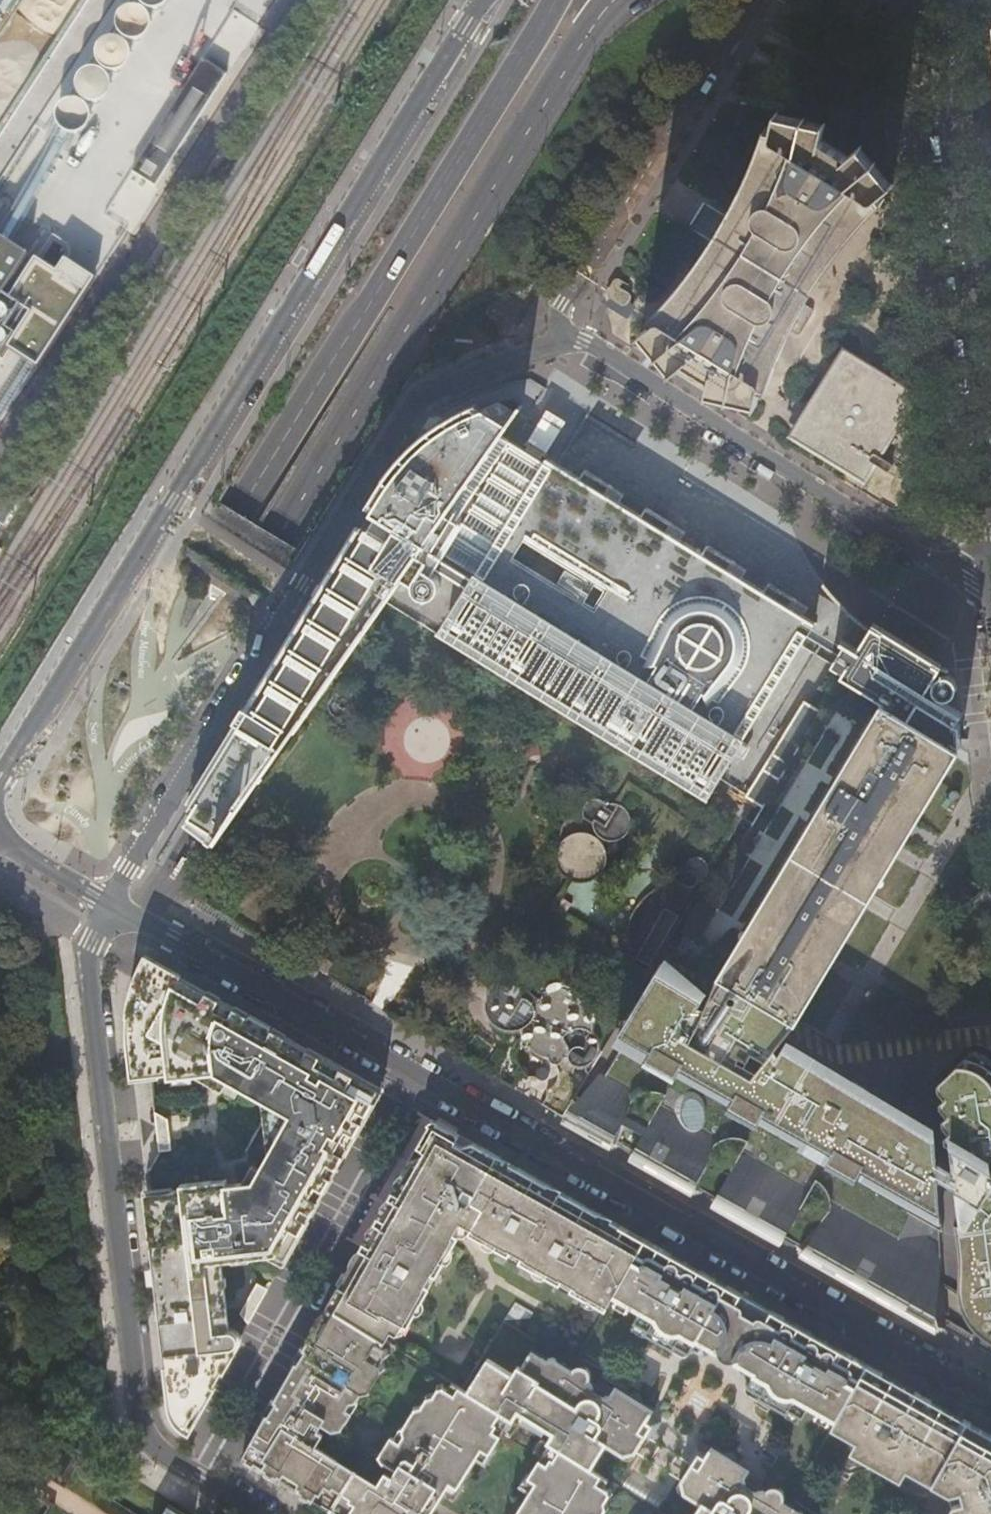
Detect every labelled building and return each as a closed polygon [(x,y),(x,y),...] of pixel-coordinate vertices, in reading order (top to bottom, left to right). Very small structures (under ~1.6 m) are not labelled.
[(708,252),(710,253),(697,274),(695,274),(693,276),(695,278),(682,298),(677,295),(675,297),(676,298),(663,318),(661,318),(659,318),(657,318),(655,318),(637,333),(638,334),(645,329),(663,348),(655,354),(656,356),(665,350),(676,364),(669,368),(671,370),(683,361),(708,377),(705,392),(707,393),(709,383),(729,387),(727,398),(729,398),(731,388),(755,394),(753,404),(755,404),(760,386),(760,381),(759,379),(757,377),(754,375),(769,352),(771,354),(773,352),(766,347),(780,324),(792,332),(795,333),(797,333),(799,332),(800,330),(811,313),(811,311),(811,309),(810,307),(808,305),(799,299),(800,298),(784,288),(804,256),(820,266),(821,265),(817,262),(831,240),(835,242),(837,240),(833,238),(847,216),(851,218),(850,219),(852,221),(854,218),(852,216),(866,194),(868,195),(870,196),(873,195),(874,194),(892,181),(892,179),(884,185),(868,166),(877,160),(875,159),(867,165),(855,150),(862,143),(862,142),(849,153),(848,153),(847,153),(844,150),(843,151),(822,136),(824,120),(823,119),(821,130),(802,127),(804,117),(801,117),(800,126),(775,122),(776,112),(774,111),(771,132),(772,135),(772,138),(775,141),(776,141),(762,164),(759,163),(758,165),(764,168),(751,190),(749,189),(747,192),(749,193),(735,214),(733,213),(730,217),(733,218),(746,227),(725,259),(712,251),(709,250),(708,252)] [(69,186),(9,145),(0,159),(0,180),(50,214),(69,186)] [(725,259),(746,227),(733,218),(730,222),(703,204),(686,230),(706,243),(714,248),(712,251),(725,259)] [(833,238),(837,240),(850,219),(851,218),(847,216),(833,238)] [(817,262),(821,265),(835,242),(831,240),(817,262)] [(900,245),(896,243),(892,243),(888,245),(878,261),(879,262),(884,254),(893,258),(896,258),(898,257),(901,254),(901,250),(900,245)] [(804,256),(784,288),(800,298),(820,266),(804,256)] [(621,289),(623,283),(618,280),(613,281),(603,296),(607,301),(605,305),(625,318),(628,317),(633,309),(633,307),(629,303),(631,296),(621,289)] [(898,504),(902,501),(925,465),(926,462),(926,455),(924,451),(908,440),(913,431),(892,417),(907,395),(882,379),(885,374),(880,371),(874,367),(871,371),(846,356),(797,430),(845,461),(839,471),(839,472),(839,474),(840,476),(848,481),(885,504),(889,506),(895,505),(898,504)] [(368,531),(353,557),(335,586),(303,637),(269,691),(254,715),(250,713),(241,728),(245,730),(236,746),(204,797),(198,807),(196,807),(187,822),(214,840),(212,842),(215,844),(386,602),(441,636),(453,616),(657,740),(650,751),(653,753),(660,742),(722,779),(738,752),(744,742),(816,623),(809,619),(804,616),(809,607),(780,590),(771,585),(766,593),(745,580),(750,571),(722,554),(709,547),(704,556),(678,539),(683,532),(674,526),(647,510),(642,518),(621,505),(626,497),(585,472),(580,481),(548,461),(545,464),(542,462),(549,450),(537,444),(533,441),(526,452),(502,437),(519,409),(521,407),(519,406),(507,425),(483,411),(481,411),(473,407),(460,413),(448,419),(438,426),(433,429),(428,432),(419,439),(410,447),(392,467),(386,475),(376,491),(363,513),(374,520),(368,531)] [(932,676),(938,666),(924,659),(909,653),(899,648),(885,639),(869,628),(856,648),(843,671),(840,678),(958,748),(960,747),(960,721),(955,719),(958,713),(961,711),(955,707),(936,696),(937,694),(939,695),(942,696),(945,696),(949,695),(952,693),(954,690),(955,686),(955,682),(954,679),(952,675),(947,673),(942,672),(938,674),(933,678),(932,676)] [(843,671),(856,648),(842,640),(841,641),(844,643),(832,664),(843,671)] [(958,748),(840,678),(819,710),(762,806),(677,947),(718,973),(795,1020),(812,991),(834,955),(840,945),(861,910),(863,907),(873,890),(885,870),(893,857),(900,846),(921,810),(932,793),(942,776),(951,760),(958,748)] [(819,710),(803,700),(745,796),(762,806),(819,710)] [(525,745),(527,756),(541,753),(539,742),(525,745)] [(754,748),(744,742),(738,752),(748,758),(754,748)] [(560,834),(560,843),(559,845),(556,854),(557,864),(562,873),(570,879),(579,882),(589,880),(598,876),(602,872),(609,870),(616,866),(621,862),(625,855),(628,849),(629,843),(630,837),(628,832),(631,824),(631,815),(627,807),(619,802),(611,801),(606,803),(604,799),(600,797),(594,797),(589,799),(586,802),(585,806),(578,808),(573,810),(568,814),(565,819),(562,824),(561,828),(560,834)] [(234,824),(233,828),(237,828),(242,830),(245,833),(248,837),(251,834),(252,829),(252,825),(249,821),(245,819),(241,819),(237,820),(234,824)] [(223,840),(224,845),(227,850),(232,852),(237,853),(242,851),(246,847),(248,842),(248,837),(245,833),(242,830),(237,828),(233,828),(228,831),(225,835),(223,840)] [(648,969),(654,967),(709,874),(709,869),(708,864),(705,859),(701,856),(694,856),(688,860),(685,867),(687,870),(685,873),(684,875),(684,880),(675,882),(665,884),(656,887),(648,893),(642,899),(635,909),(629,922),(628,933),(629,944),(632,954),(638,964),(642,968),(648,969)] [(937,1220),(927,1139),(657,982),(669,962),(665,958),(615,1042),(646,1061),(652,1052),(665,1060),(669,1053),(747,1099),(747,1100),(744,1106),(747,1108),(937,1220)] [(364,1116),(378,1091),(353,1077),(340,1070),(249,1019),(147,962),(141,972),(136,986),(131,1005),(128,1024),(128,1029),(131,1057),(134,1080),(165,1076),(167,1081),(196,1078),(232,1099),(238,1089),(263,1103),(271,1108),(272,1110),(275,1142),(268,1154),(251,1183),(226,1186),(212,1188),(210,1187),(210,1183),(182,1185),(178,1186),(178,1192),(151,1194),(152,1203),(153,1214),(149,1216),(153,1244),(159,1302),(164,1342),(173,1419),(173,1422),(187,1430),(204,1400),(227,1358),(236,1343),(234,1336),(225,1332),(219,1264),(273,1257),(282,1261),(306,1219),(335,1168),(364,1116)] [(777,1050),(774,1042),(795,1020),(718,973),(705,1003),(698,1002),(703,995),(690,988),(669,962),(657,982),(927,1139),(926,1126),(783,1042),(777,1050)] [(565,1068),(601,1011),(559,985),(545,1006),(502,980),(480,1015),(565,1068)] [(989,1060),(969,1049),(937,1078),(937,1084),(944,1089),(939,1097),(939,1101),(946,1106),(941,1114),(942,1119),(948,1122),(949,1124),(943,1133),(945,1141),(949,1145),(951,1153),(959,1218),(954,1216),(959,1252),(959,1297),(990,1315),(990,1062),(989,1060)] [(881,1291),(951,1330),(941,1252),(918,1238),(889,1243),(825,1205),(822,1198),(810,1180),(804,1192),(749,1161),(757,1148),(748,1143),(737,1140),(725,1140),(717,1142),(697,1130),(705,1118),(703,1104),(701,1100),(696,1095),(694,1093),(692,1093),(688,1093),(679,1095),(674,1100),(672,1104),(671,1109),(672,1114),(673,1116),(655,1106),(662,1095),(653,1092),(648,1091),(634,1093),(604,1076),(578,1122),(594,1132),(637,1155),(708,1195),(771,1230),(842,1269),(881,1291)] [(272,1110),(271,1108),(263,1103),(268,1154),(275,1142),(272,1110)] [(613,1295),(642,1242),(621,1230),(500,1162),(470,1146),(461,1147),(453,1142),(456,1137),(430,1123),(418,1143),(416,1147),(421,1151),(420,1153),(415,1161),(408,1162),(387,1199),(353,1260),(334,1293),(326,1308),(385,1344),(391,1333),(395,1335),(401,1325),(405,1327),(405,1326),(455,1237),(451,1233),(459,1221),(471,1227),(472,1228),(470,1232),(472,1233),(604,1308),(613,1295)] [(708,1347),(737,1295),(711,1280),(662,1253),(642,1242),(613,1295),(639,1310),(633,1321),(645,1328),(645,1332),(671,1346),(669,1352),(677,1357),(681,1357),(689,1347),(699,1353),(703,1353),(708,1347)] [(768,1312),(737,1295),(708,1347),(739,1364),(768,1312)] [(381,1352),(385,1344),(326,1308),(309,1338),(255,1434),(239,1462),(274,1484),(311,1507),(314,1502),(321,1490),(325,1488),(330,1478),(329,1476),(337,1464),(322,1454),(319,1457),(312,1452),(321,1437),(317,1434),(317,1432),(321,1427),(331,1433),(332,1436),(341,1434),(340,1431),(353,1409),(355,1406),(357,1406),(356,1401),(358,1399),(368,1398),(368,1392),(378,1375),(384,1371),(383,1359),(388,1358),(387,1352),(381,1352)] [(833,1421),(864,1365),(821,1341),(774,1315),(768,1312),(739,1364),(735,1370),(737,1374),(747,1380),(742,1389),(743,1394),(753,1401),(757,1397),(783,1412),(787,1408),(801,1417),(807,1407),(833,1421)] [(589,1383),(589,1375),(586,1371),(578,1369),(571,1372),(552,1360),(545,1362),(531,1353),(523,1368),(527,1371),(526,1372),(524,1374),(518,1370),(512,1379),(487,1363),(478,1378),(479,1385),(471,1398),(511,1422),(517,1413),(521,1413),(551,1432),(553,1436),(548,1445),(590,1471),(603,1449),(609,1448),(621,1456),(625,1451),(629,1450),(635,1453),(645,1435),(651,1438),(660,1424),(649,1417),(653,1410),(641,1402),(633,1404),(632,1397),(617,1388),(613,1395),(602,1398),(593,1394),(591,1385),(589,1383)] [(951,1506),(947,1513),(990,1513),(990,1436),(986,1442),(961,1429),(964,1422),(954,1417),(903,1387),(875,1372),(864,1365),(833,1421),(829,1429),(855,1444),(904,1471),(947,1495),(950,1496),(958,1493),(961,1503),(951,1506)] [(389,1481),(382,1477),(376,1487),(369,1483),(361,1497),(357,1499),(350,1511),(351,1513),(430,1513),(441,1495),(453,1502),(460,1490),(458,1487),(473,1461),(485,1468),(492,1456),(489,1454),(501,1435),(509,1440),(517,1427),(511,1422),(471,1398),(453,1387),(447,1394),(442,1392),(441,1388),(436,1388),(437,1393),(435,1396),(425,1397),(425,1402),(423,1407),(413,1408),(414,1413),(403,1431),(398,1432),(393,1441),(390,1440),(380,1457),(376,1460),(378,1468),(382,1468),(393,1475),(389,1481)] [(605,1512),(607,1512),(604,1502),(607,1498),(610,1498),(608,1491),(604,1492),(601,1490),(605,1481),(590,1471),(548,1445),(541,1441),(533,1454),(539,1458),(539,1460),(529,1478),(527,1479),(525,1477),(517,1488),(528,1496),(517,1513),(603,1513),(605,1512)] [(904,1471),(855,1444),(849,1454),(899,1482),(904,1471)] [(772,1489),(767,1492),(763,1491),(756,1493),(747,1488),(745,1478),(749,1470),(735,1462),(728,1463),(726,1456),(713,1448),(708,1455),(696,1447),(688,1461),(692,1463),(692,1465),(681,1482),(686,1485),(686,1490),(684,1494),(697,1502),(698,1506),(698,1510),(695,1513),(801,1513),(783,1503),(783,1495),(780,1490),(772,1489)] [(337,1464),(329,1476),(330,1478),(325,1488),(321,1490),(314,1502),(332,1513),(351,1513),(350,1511),(357,1499),(361,1497),(369,1483),(337,1464)] [(167,1506),(162,1513),(181,1513),(167,1506)]
